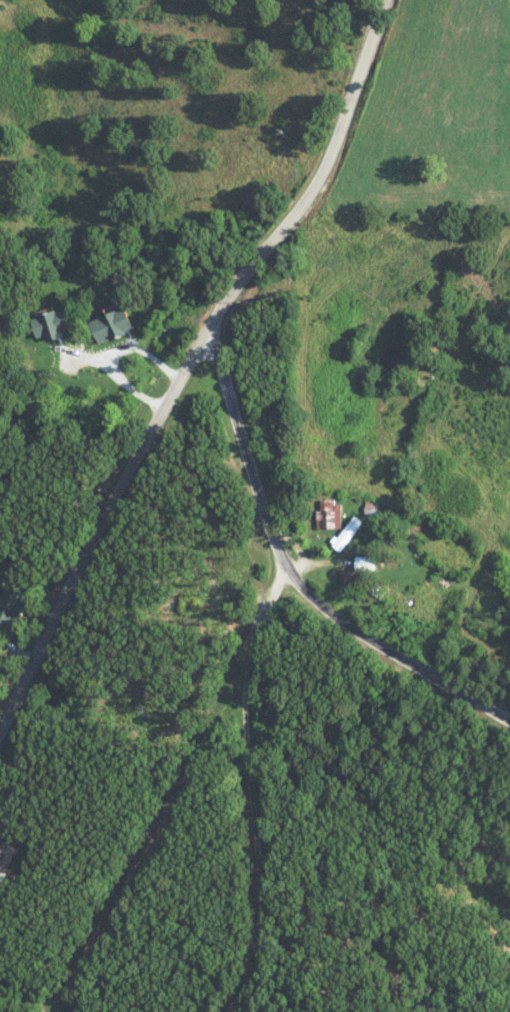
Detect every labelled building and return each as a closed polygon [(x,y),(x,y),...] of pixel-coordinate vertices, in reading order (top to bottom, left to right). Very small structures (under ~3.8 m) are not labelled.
[(103,344),(139,328),(129,306),(93,321),(103,344)] [(40,341),(74,333),(68,310),(35,318),(40,341)] [(319,528),(342,528),(343,500),(320,500),(319,528)] [(344,551),(364,521),(354,514),(334,545),(344,551)] [(378,572),(378,556),(357,556),(357,571),(378,572)] [(21,626),(29,595),(6,590),(0,612),(0,621),(21,626)] [(17,835),(2,829),(0,834),(0,874),(17,835)]
